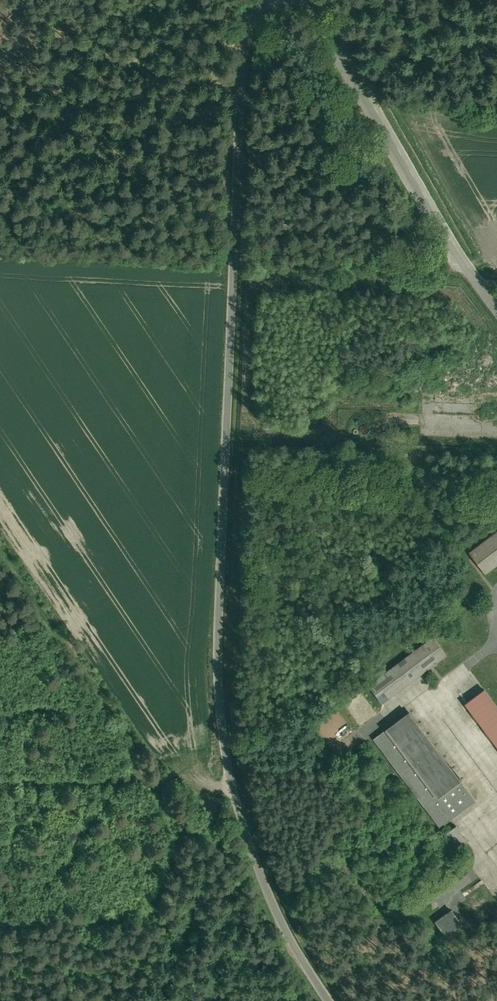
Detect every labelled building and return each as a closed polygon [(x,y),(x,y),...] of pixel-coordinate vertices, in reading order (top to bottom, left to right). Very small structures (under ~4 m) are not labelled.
[(496,570),(496,536),(471,556),(487,577),(496,570)] [(385,707),(447,660),(432,640),(370,688),(385,707)] [(485,692),(465,707),(496,749),(496,708),(485,692)] [(477,805),(410,718),(375,744),(442,832),(477,805)] [(457,849),(471,842),(462,825),(449,832),(457,849)] [(456,910),(439,920),(449,936),(466,926),(456,910)]
